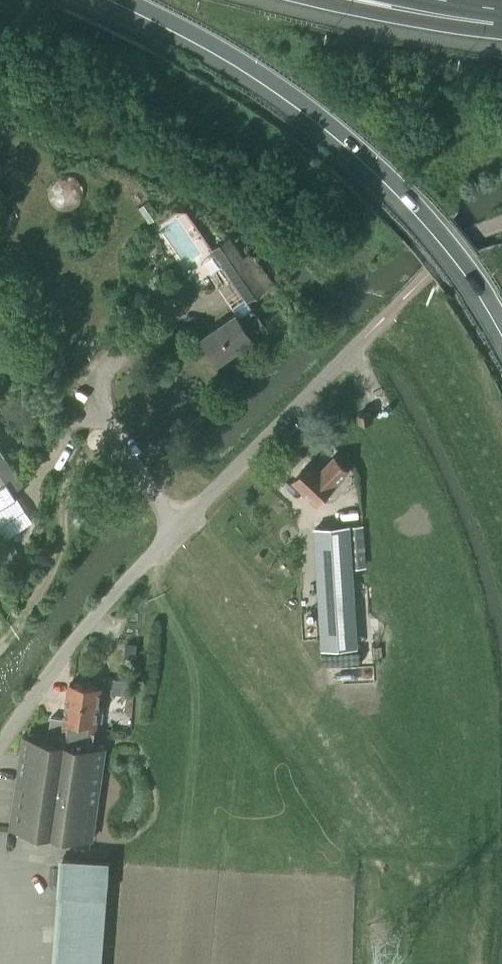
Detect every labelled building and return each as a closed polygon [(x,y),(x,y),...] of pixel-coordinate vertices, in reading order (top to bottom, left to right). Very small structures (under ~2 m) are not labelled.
[(49,189),(48,193),(49,198),(50,202),(53,207),(57,210),(61,211),(66,212),(72,211),(76,209),(79,207),(82,202),(84,198),(84,194),(84,190),(82,186),(80,183),(79,181),(75,179),(71,177),(69,176),(66,176),(61,177),(58,178),(54,181),(51,184),(49,189)] [(246,257),(232,235),(212,249),(248,302),(275,284),(253,252),(246,257)] [(236,313),(217,326),(202,337),(220,362),(254,338),(250,333),(264,324),(253,309),(240,318),(236,313)] [(360,413),(361,422),(373,421),(371,411),(360,413)] [(2,485),(0,487),(0,509),(17,498),(14,492),(23,486),(3,455),(6,453),(0,444),(0,482),(2,485)] [(335,457),(322,471),(311,462),(294,480),(318,503),(328,492),(331,494),(338,487),(335,485),(335,484),(348,469),(335,457)] [(82,508),(73,521),(80,526),(89,514),(82,508)] [(365,525),(348,527),(315,529),(319,591),(352,589),(351,568),(367,567),(365,525)] [(9,547),(0,533),(0,553),(9,547)] [(320,606),(323,648),(351,647),(348,604),(320,606)] [(135,657),(136,644),(126,644),(125,657),(135,657)] [(109,689),(125,691),(127,675),(111,673),(109,689)] [(52,714),(48,739),(71,743),(75,720),(96,723),(101,687),(70,683),(66,716),(52,714)] [(71,743),(48,739),(48,740),(24,737),(12,828),(91,839),(104,748),(93,746),(96,723),(75,720),(71,743)] [(62,893),(57,963),(102,963),(110,860),(63,856),(61,893),(62,893)]
